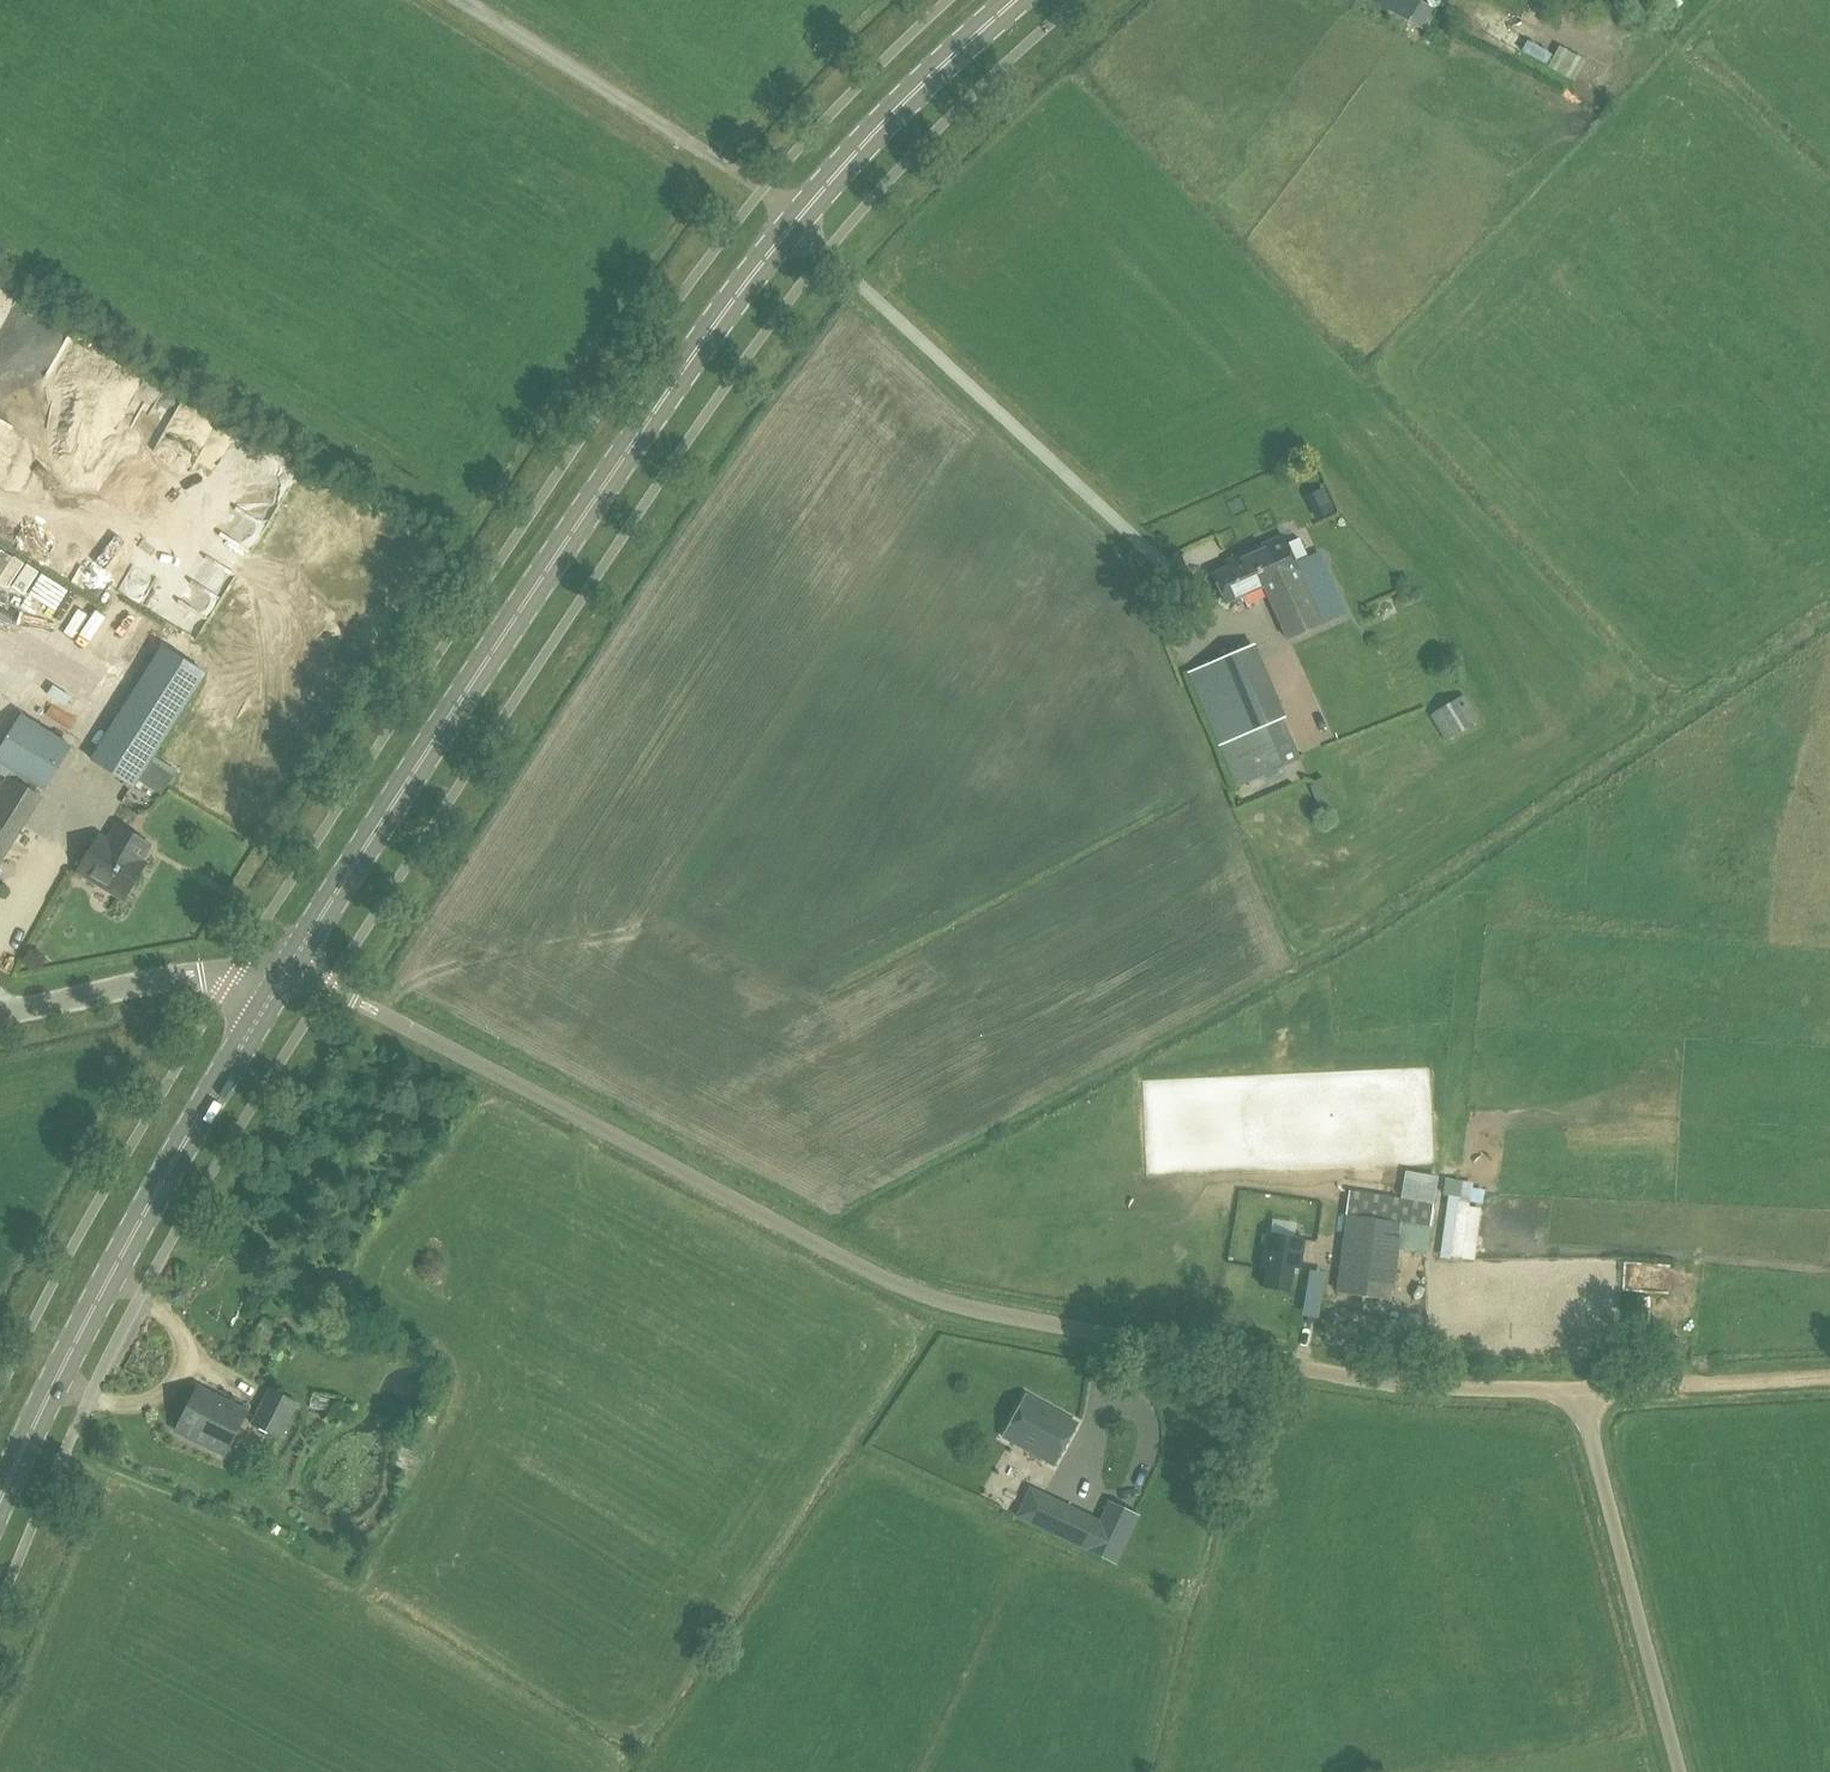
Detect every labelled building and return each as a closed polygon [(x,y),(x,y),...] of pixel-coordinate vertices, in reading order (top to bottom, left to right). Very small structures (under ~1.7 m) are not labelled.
[(1409,19),(1420,0),(1374,0),(1409,19)] [(1527,40),(1521,50),(1546,64),(1552,54),(1527,40)] [(141,470),(137,481),(163,492),(167,480),(141,470)] [(117,528),(128,498),(107,490),(95,520),(117,528)] [(1288,636),(1344,611),(1320,559),(1298,569),(1283,535),(1227,560),(1229,565),(1212,573),(1225,601),(1264,583),(1288,636)] [(1187,671),(1218,745),(1284,716),(1286,715),(1253,643),(1187,671)] [(89,759),(131,785),(132,784),(134,786),(206,671),(162,644),(89,759)] [(1444,739),(1479,719),(1464,692),(1430,714),(1444,739)] [(7,777),(8,776),(12,769),(44,789),(72,746),(20,714),(0,746),(0,772),(7,777)] [(1301,757),(1284,716),(1218,745),(1236,786),(1301,757)] [(33,791),(8,776),(7,777),(0,789),(0,857),(39,795),(33,791)] [(116,824),(108,838),(100,834),(79,870),(123,896),(144,860),(140,857),(148,843),(116,824)] [(1459,1198),(1462,1181),(1445,1178),(1443,1195),(1448,1196),(1459,1198)] [(1423,1201),(1404,1198),(1349,1189),(1346,1213),(1400,1221),(1419,1224),(1431,1226),(1434,1202),(1423,1201)] [(1462,1259),(1469,1201),(1470,1199),(1459,1198),(1451,1257),(1462,1259)] [(1390,1299),(1400,1221),(1346,1213),(1345,1213),(1336,1290),(1390,1299)] [(1300,1267),(1304,1238),(1266,1232),(1261,1266),(1266,1267),(1263,1286),(1290,1290),(1293,1266),(1300,1267)] [(1647,1290),(1634,1289),(1632,1314),(1645,1315),(1647,1290)] [(270,1389),(252,1423),(278,1436),(296,1402),(270,1389)] [(195,1391),(175,1429),(197,1440),(199,1435),(227,1450),(247,1412),(227,1402),(225,1407),(195,1391)] [(1053,1464),(1077,1422),(1026,1394),(1003,1437),(1053,1464)] [(921,1416),(943,1415),(943,1401),(920,1401),(921,1416)] [(1132,1409),(1128,1421),(1147,1426),(1150,1414),(1132,1409)] [(1047,1495),(1032,1529),(1115,1566),(1138,1515),(1109,1502),(1101,1520),(1047,1495)]
